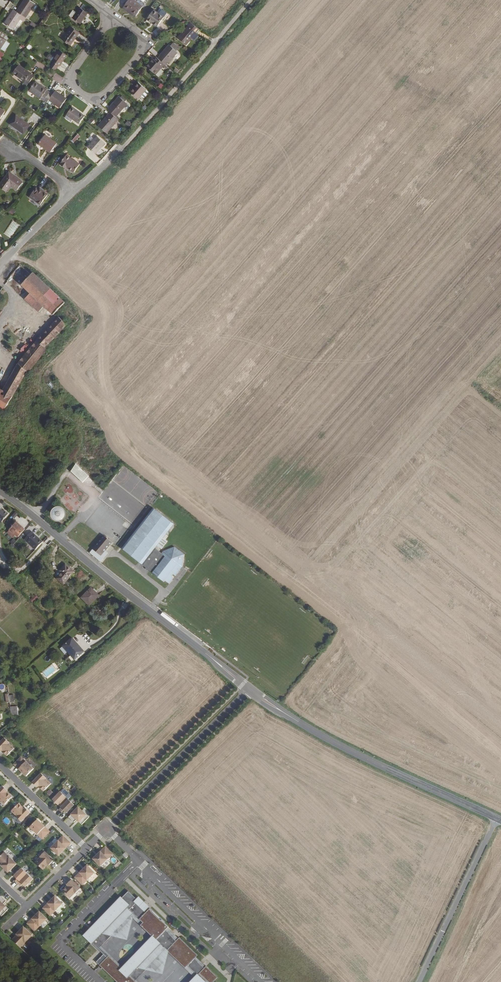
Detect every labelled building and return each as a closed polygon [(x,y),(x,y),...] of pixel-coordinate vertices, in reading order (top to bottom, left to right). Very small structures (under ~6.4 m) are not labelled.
[(35,4),(29,0),(24,0),(16,12),(23,16),(26,18),(35,4)] [(143,6),(135,0),(129,0),(124,7),(137,16),(143,6)] [(136,17),(137,16),(124,7),(123,8),(136,17)] [(79,24),(87,14),(79,8),(71,18),(79,24)] [(164,17),(159,13),(154,9),(146,19),(151,22),(152,21),(158,26),(164,17)] [(23,21),(26,18),(23,16),(16,12),(14,10),(4,23),(13,29),(20,19),(23,21)] [(16,31),(23,21),(20,19),(13,29),(16,31)] [(187,45),(192,39),(197,33),(200,30),(191,23),(189,26),(179,39),(187,45)] [(70,46),(79,33),(71,27),(62,40),(70,46)] [(174,43),(171,47),(169,46),(158,58),(164,63),(166,65),(177,52),(176,51),(179,47),(174,43)] [(59,67),(67,56),(60,51),(55,59),(52,62),(53,63),(58,66),(59,67)] [(164,63),(158,58),(156,56),(151,61),(150,60),(145,66),(154,74),(159,68),(162,65),(164,63)] [(58,66),(53,63),(50,67),(55,71),(58,66)] [(12,73),(27,84),(33,76),(18,65),(12,73)] [(162,70),(159,68),(154,74),(157,76),(156,77),(158,78),(159,76),(158,76),(162,72),(164,71),(162,70)] [(44,101),(45,100),(51,92),(37,82),(30,91),(44,101)] [(147,90),(138,82),(130,92),(138,99),(141,96),(144,98),(145,98),(149,94),(149,92),(147,90)] [(56,91),(54,94),(51,92),(45,100),(48,102),(50,100),(61,108),(67,99),(56,91)] [(121,99),(119,97),(107,110),(110,112),(116,117),(128,105),(124,101),(121,99)] [(79,124),(85,116),(72,107),(67,115),(73,119),(79,124)] [(98,125),(106,133),(118,119),(116,117),(110,112),(98,125)] [(24,134),(30,125),(17,116),(12,122),(18,126),(17,127),(22,130),(21,132),(24,134)] [(50,152),(57,144),(45,135),(39,144),(50,152)] [(97,153),(105,144),(98,137),(89,146),(97,153)] [(74,172),(80,164),(67,155),(60,164),(65,168),(66,167),(74,172)] [(23,183),(9,172),(0,185),(0,187),(6,191),(10,185),(18,190),(23,183)] [(40,189),(39,190),(36,188),(29,197),(40,205),(48,195),(40,189)] [(27,299),(26,300),(32,307),(38,302),(44,308),(52,316),(62,307),(64,305),(34,273),(32,276),(28,273),(25,277),(28,280),(22,286),(31,295),(27,299)] [(27,299),(31,295),(22,286),(18,289),(27,299)] [(44,308),(38,302),(32,307),(39,314),(44,308)] [(39,335),(47,344),(65,325),(57,317),(39,335)] [(70,472),(83,483),(89,476),(75,464),(70,472)] [(2,521),(9,513),(4,509),(3,510),(1,508),(2,507),(0,505),(0,519),(2,521)] [(174,524),(153,508),(133,534),(121,548),(146,568),(164,582),(165,581),(169,584),(174,578),(172,576),(173,574),(175,576),(180,570),(178,568),(179,566),(182,567),(184,554),(174,547),(163,551),(165,553),(164,555),(161,553),(155,548),(174,524)] [(59,512),(58,511),(56,510),(54,510),(52,510),(50,511),(48,513),(47,515),(47,518),(48,520),(50,522),(52,523),(54,523),(55,523),(57,523),(58,522),(59,521),(60,520),(61,519),(61,517),(61,516),(61,515),(60,513),(59,512)] [(18,537),(25,529),(16,521),(9,529),(10,529),(16,535),(18,537)] [(13,538),(16,535),(10,529),(7,532),(13,538)] [(37,538),(38,537),(31,531),(24,539),(35,549),(42,542),(39,539),(38,539),(37,538)] [(104,536),(93,549),(101,556),(112,542),(104,536)] [(98,558),(101,556),(93,549),(91,552),(98,558)] [(62,584),(72,572),(64,565),(59,571),(60,572),(55,578),(62,584)] [(98,595),(90,588),(81,598),(89,605),(98,595)] [(34,604),(38,599),(35,595),(30,600),(34,604)] [(84,652),(72,638),(62,646),(73,661),(84,652)] [(4,738),(0,743),(0,753),(1,752),(6,757),(14,749),(9,744),(9,743),(4,738)] [(21,757),(13,765),(26,777),(33,769),(21,757)] [(46,778),(41,773),(33,782),(38,787),(39,786),(44,791),(51,784),(45,778),(46,778)] [(0,789),(0,800),(5,804),(12,797),(6,792),(7,792),(2,787),(0,789)] [(68,800),(72,796),(64,788),(60,792),(66,797),(65,798),(68,800)] [(66,797),(60,792),(52,800),(58,805),(60,803),(62,806),(68,800),(65,798),(66,797)] [(68,800),(62,806),(58,810),(61,812),(63,810),(66,813),(74,805),(68,800)] [(19,804),(12,811),(17,816),(22,821),(30,813),(25,808),(24,809),(19,804)] [(89,817),(78,807),(69,817),(75,822),(77,819),(82,824),(89,817)] [(37,820),(30,828),(42,840),(50,832),(37,820)] [(63,836),(51,848),(59,855),(71,843),(63,836)] [(105,847),(93,859),(100,866),(113,854),(105,847)] [(1,865),(8,873),(17,864),(5,852),(0,857),(0,863),(1,865)] [(53,861),(44,852),(39,857),(40,857),(35,863),(42,870),(48,865),(48,866),(53,861)] [(83,885),(95,873),(88,865),(75,877),(83,885)] [(18,884),(27,874),(22,868),(14,876),(17,879),(15,881),(18,884)] [(33,879),(27,874),(18,884),(21,886),(22,884),(25,887),(33,879)] [(75,893),(80,889),(72,880),(67,885),(68,886),(62,891),(70,898),(75,893)] [(218,977),(206,966),(204,968),(198,962),(195,958),(198,955),(179,937),(176,941),(169,934),(166,930),(168,927),(149,909),(146,912),(136,903),(138,901),(128,891),(121,898),(99,921),(100,922),(96,927),(94,925),(84,936),(107,958),(99,965),(117,981),(136,981),(129,975),(137,967),(143,973),(146,970),(163,952),(161,950),(164,948),(185,968),(187,966),(197,975),(195,978),(191,981),(213,981),(218,977)] [(1,896),(0,897),(0,915),(2,916),(9,909),(4,904),(6,901),(1,896)] [(63,904),(55,896),(43,908),(50,916),(63,904)] [(39,912),(27,923),(35,931),(47,919),(39,912)] [(130,917),(111,937),(127,940),(133,919),(140,926),(143,923),(133,914),(130,917)] [(31,935),(22,927),(15,934),(16,935),(12,940),(20,948),(31,935)] [(163,974),(169,953),(164,948),(161,950),(163,952),(146,970),(163,974)] [(67,963),(76,972),(81,967),(72,958),(67,963)] [(130,961),(122,969),(124,971),(132,963),(130,961)] [(197,975),(187,966),(185,968),(195,978),(197,975)] [(135,981),(143,973),(137,967),(129,975),(135,981)] [(87,981),(91,981),(94,979),(85,970),(80,975),(87,981)]
